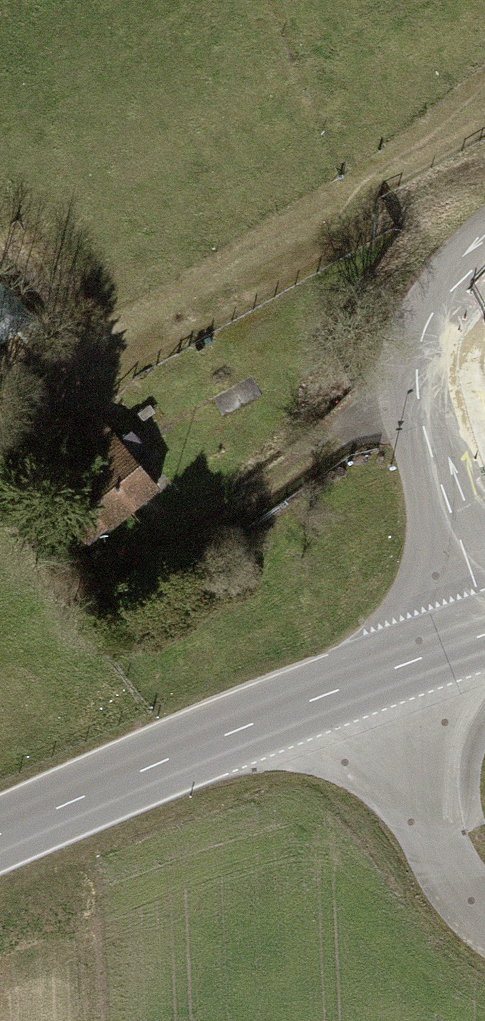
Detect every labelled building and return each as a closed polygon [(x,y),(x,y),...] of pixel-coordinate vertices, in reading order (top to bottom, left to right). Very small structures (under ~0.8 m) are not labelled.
[(107,426),(32,483),(82,550),(157,493),(107,426)]
